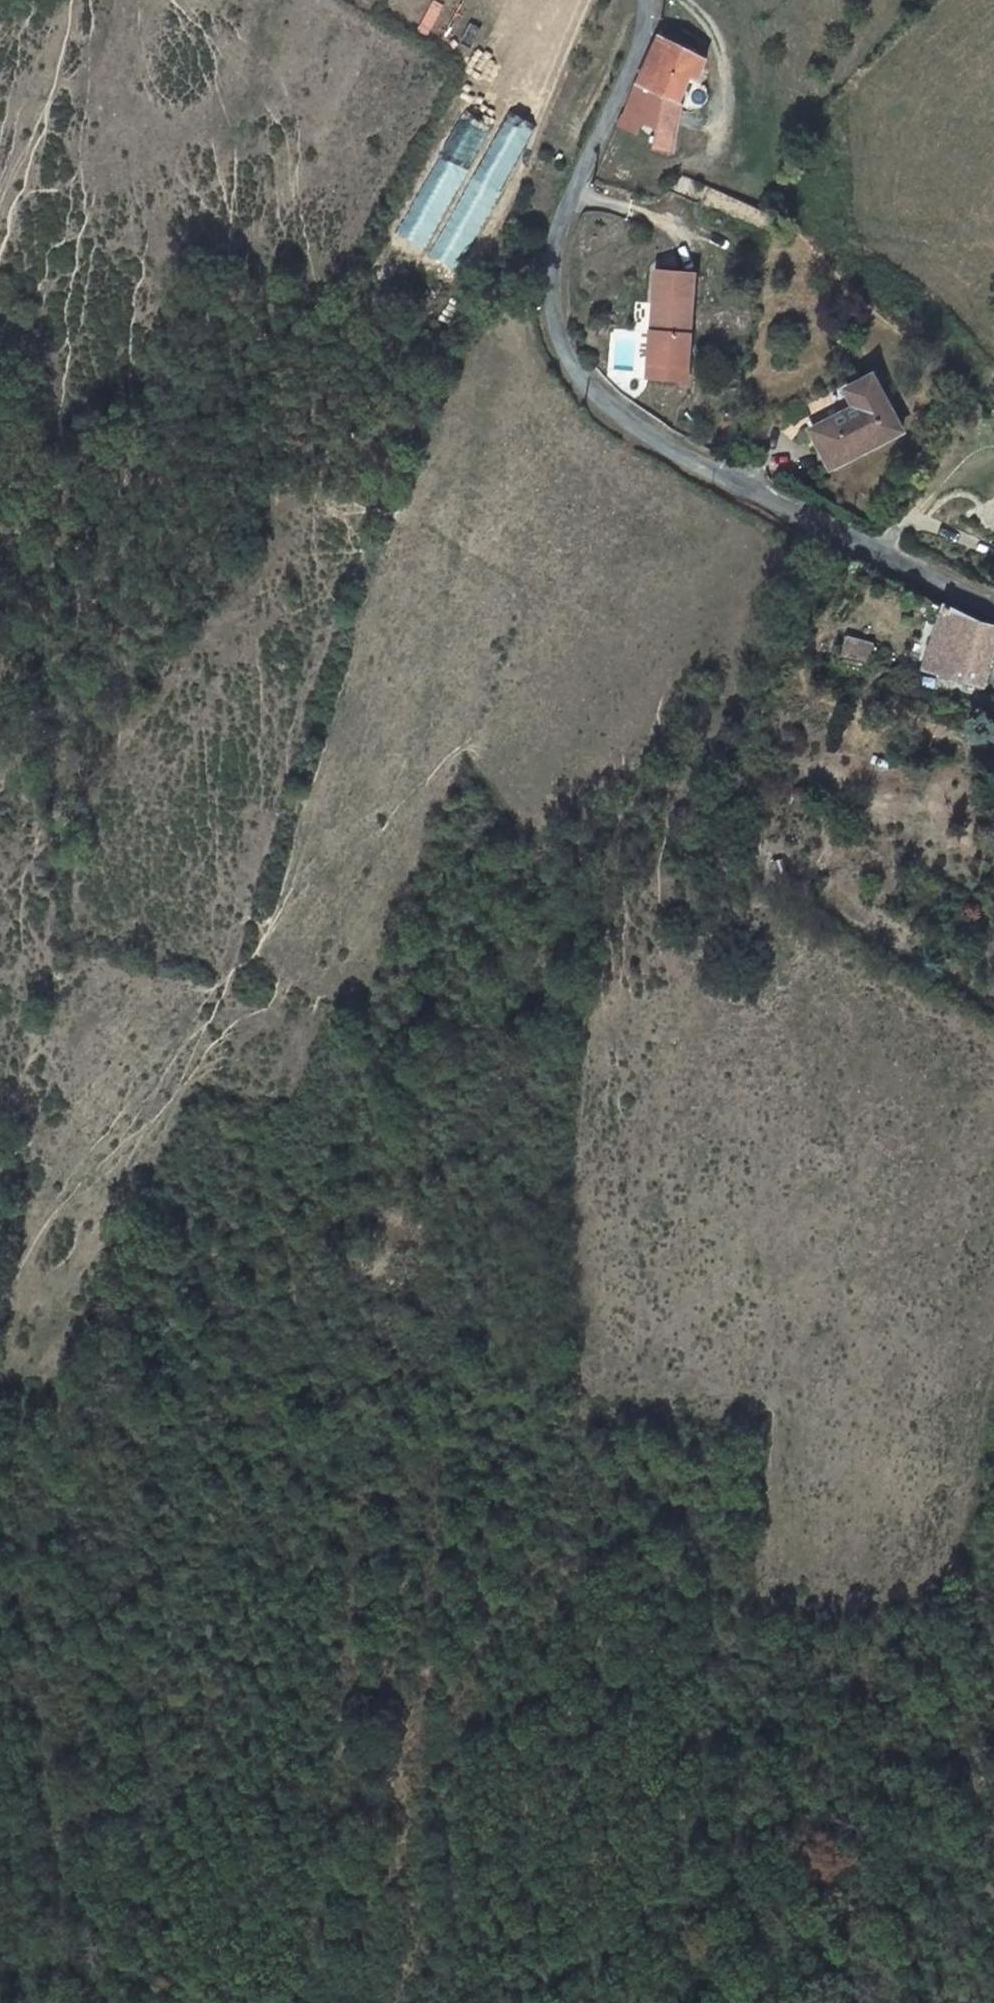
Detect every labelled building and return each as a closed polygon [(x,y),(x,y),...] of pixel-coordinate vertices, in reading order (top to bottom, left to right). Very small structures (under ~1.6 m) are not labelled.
[(675,103),(685,77),(694,53),(649,29),(649,42),(624,111),(644,124),(652,129),(650,151),(667,152),(675,103)] [(706,58),(694,53),(685,77),(696,82),(706,58)] [(644,124),(624,111),(615,130),(636,140),(644,124)] [(646,320),(641,353),(679,360),(685,328),(696,267),(657,260),(651,293),(654,293),(650,321),(646,320)] [(641,353),(638,365),(677,372),(679,360),(641,353)] [(910,435),(885,378),(857,390),(865,412),(819,430),(835,467),(910,435)] [(993,653),(993,634),(961,619),(944,613),(923,675),(977,694),(993,653)] [(847,642),(875,651),(880,635),(853,626),(847,642)]
